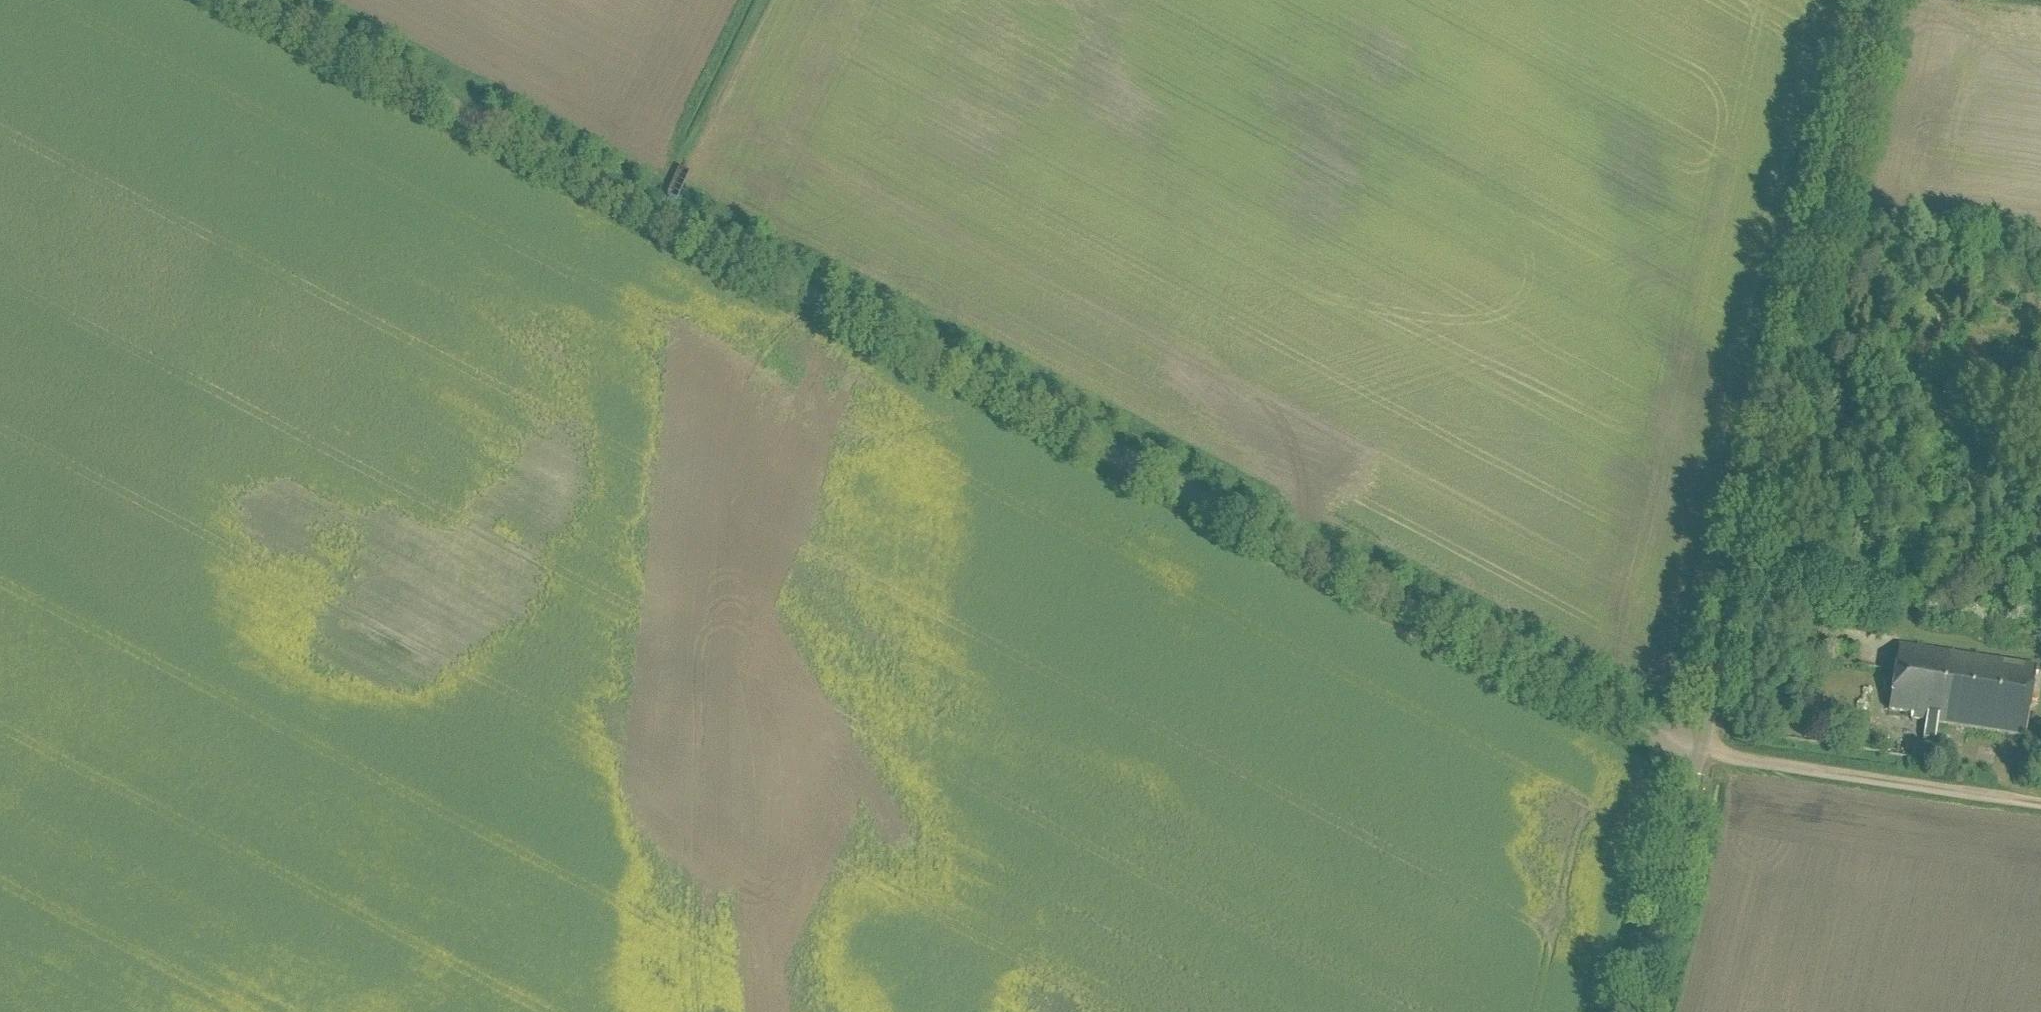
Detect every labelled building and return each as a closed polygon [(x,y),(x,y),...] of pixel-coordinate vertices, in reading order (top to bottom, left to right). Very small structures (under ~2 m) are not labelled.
[(1910,719),(1909,724),(1925,726),(1923,739),(1928,740),(1926,749),(1938,751),(1939,743),(1933,742),(1936,727),(2022,742),(2035,671),(1899,648),(1887,715),(1910,719)]
